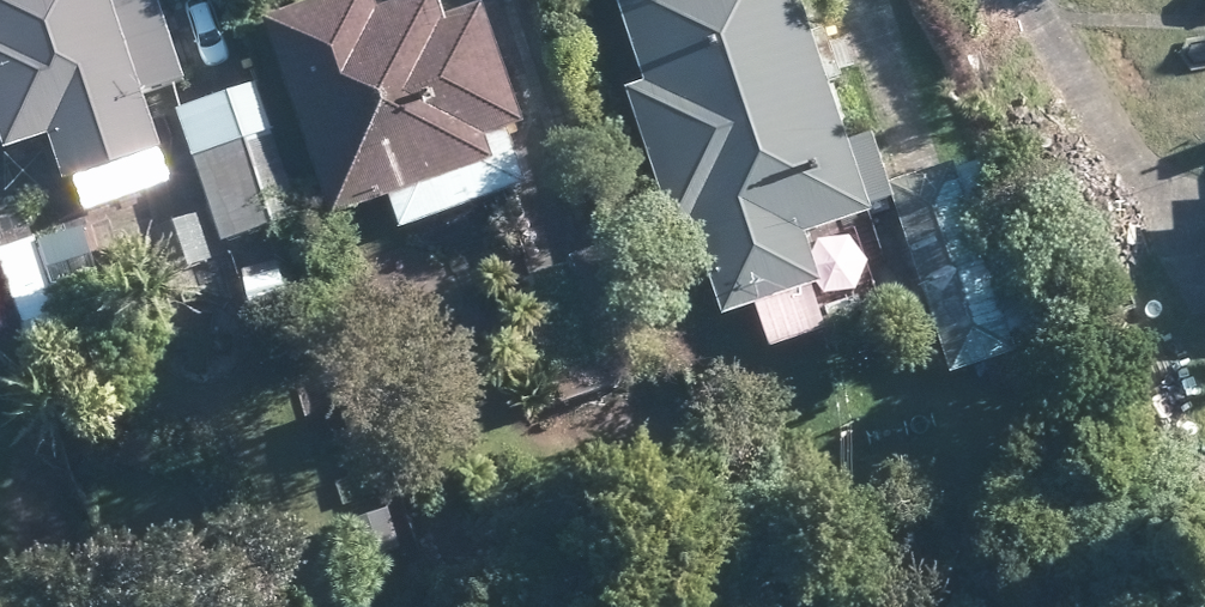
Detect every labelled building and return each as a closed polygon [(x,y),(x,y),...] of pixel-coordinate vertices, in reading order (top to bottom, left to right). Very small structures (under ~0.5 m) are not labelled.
[(168,89),(184,84),(155,0),(0,0),(0,147),(2,152),(47,137),(63,185),(72,182),(83,215),(105,209),(142,195),(171,185),(141,98),(168,89)] [(479,7),(440,20),(433,0),(406,0),(374,12),(370,0),(323,0),(260,22),(269,42),(316,177),(330,220),(386,200),(398,232),(500,197),(514,192),(527,188),(506,131),(521,126),(479,7)] [(640,82),(621,89),(665,230),(688,223),(717,319),(751,309),(764,352),(823,334),(808,291),(820,287),(803,238),(872,216),(869,209),(892,202),(881,170),(871,134),(848,141),(832,86),(840,84),(838,75),(831,56),(823,29),(809,34),(799,0),(615,0),(640,82)] [(298,219),(287,186),(255,86),(175,111),(219,245),(231,241),(267,229),(298,219)] [(928,302),(950,373),(1014,355),(1008,337),(1054,324),(1027,236),(980,251),(955,169),(945,173),(892,190),(928,302)] [(172,274),(206,262),(194,228),(160,242),(172,274)] [(57,309),(35,241),(0,252),(0,263),(32,365),(70,352),(57,309)] [(839,297),(859,304),(876,296),(883,276),(877,258),(857,251),(840,260),(832,277),(839,297)] [(240,272),(251,314),(286,306),(274,263),(240,272)] [(15,329),(0,283),(0,334),(15,329)] [(346,525),(361,561),(401,546),(386,510),(346,525)]
